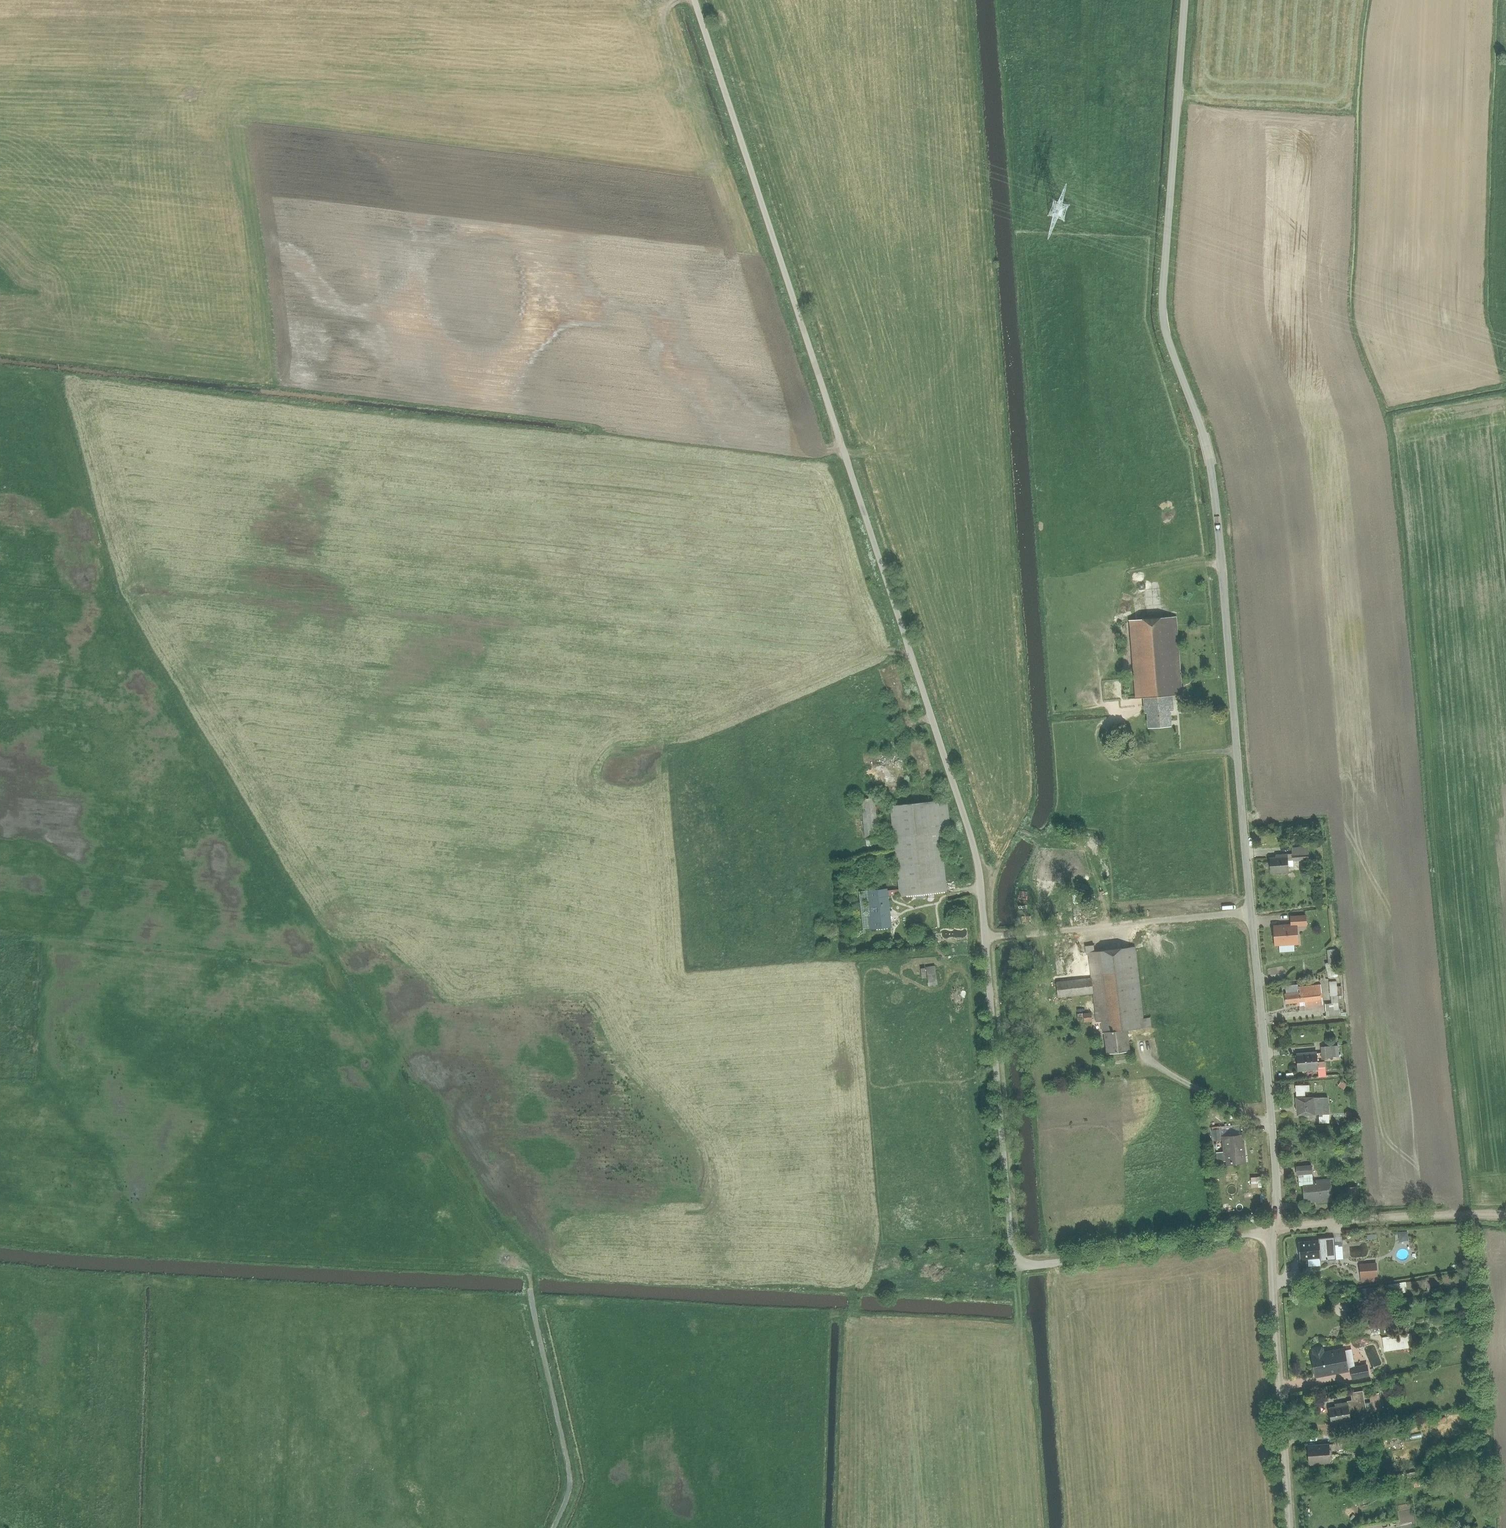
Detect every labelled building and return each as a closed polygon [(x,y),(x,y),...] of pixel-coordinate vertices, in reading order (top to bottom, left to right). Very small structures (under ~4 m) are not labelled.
[(1180,617),(1135,620),(1140,695),(1151,695),(1177,693),(1184,692),(1180,617)] [(1177,693),(1151,695),(1153,727),(1179,725),(1177,693)] [(879,797),(864,799),(867,837),(882,835),(879,797)] [(950,799),(896,804),(905,893),(950,889),(945,830),(953,829),(950,799)] [(1310,860),(1308,846),(1293,847),(1294,856),(1294,862),(1310,860)] [(1294,856),(1273,858),(1274,873),(1295,871),(1294,862),(1294,856)] [(890,889),(862,892),(866,930),(894,928),(890,889)] [(1311,923),(1310,915),(1293,916),(1294,924),(1303,924),(1311,923)] [(1294,924),(1277,925),(1278,943),(1304,942),(1303,924),(1294,924)] [(1139,948),(1092,953),(1094,978),(1096,992),(1098,1013),(1099,1022),(1100,1031),(1111,1030),(1134,1028),(1146,1027),(1139,948)] [(925,977),(931,977),(931,985),(940,985),(939,965),(925,965),(925,977)] [(1094,978),(1062,981),(1063,995),(1096,992),(1094,978)] [(1338,981),(1331,981),(1332,1002),(1340,1002),(1338,981)] [(1324,1004),(1322,984),(1301,985),(1301,992),(1287,993),(1288,1002),(1307,1000),(1307,1005),(1324,1004)] [(1332,1002),(1327,1003),(1328,1015),(1341,1014),(1340,1002),(1332,1002)] [(1098,1013),(1086,1014),(1087,1023),(1099,1022),(1098,1013)] [(1111,1030),(1113,1052),(1136,1050),(1134,1028),(1111,1030)] [(1333,1045),(1334,1056),(1342,1056),(1341,1044),(1333,1045)] [(1333,1045),(1323,1046),(1324,1059),(1334,1058),(1334,1056),(1333,1045)] [(1321,1053),(1298,1055),(1299,1069),(1322,1067),(1321,1053)] [(1330,1095),(1316,1096),(1317,1114),(1332,1113),(1330,1095)] [(1316,1096),(1298,1097),(1300,1115),(1317,1114),(1316,1096)] [(1226,1126),(1227,1135),(1245,1133),(1244,1124),(1226,1126)] [(1223,1128),(1214,1129),(1215,1140),(1224,1139),(1223,1128)] [(1245,1133),(1227,1135),(1228,1151),(1229,1159),(1230,1163),(1250,1161),(1247,1133),(1245,1133)] [(1229,1159),(1228,1151),(1219,1152),(1220,1160),(1229,1159)] [(1317,1173),(1316,1165),(1300,1167),(1300,1175),(1316,1173),(1317,1173)] [(1316,1173),(1300,1175),(1301,1185),(1306,1185),(1307,1203),(1337,1200),(1335,1178),(1317,1180),(1316,1173)] [(1361,1186),(1349,1185),(1349,1195),(1360,1196),(1361,1186)] [(1350,1241),(1349,1229),(1337,1230),(1337,1236),(1338,1242),(1350,1241)] [(1326,1260),(1340,1258),(1338,1242),(1337,1236),(1323,1238),(1324,1240),(1326,1257),(1326,1260)] [(1324,1240),(1301,1242),(1303,1259),(1326,1257),(1324,1240)] [(1381,1263),(1363,1264),(1363,1266),(1364,1277),(1378,1276),(1382,1275),(1381,1263)] [(1350,1278),(1364,1277),(1363,1266),(1350,1267),(1350,1278)] [(1425,1280),(1358,1290),(1360,1302),(1427,1291),(1425,1280)] [(1377,1324),(1353,1327),(1354,1338),(1379,1335),(1377,1324)] [(1412,1331),(1384,1335),(1386,1351),(1415,1347),(1412,1331)] [(1327,1347),(1314,1349),(1319,1375),(1352,1368),(1348,1349),(1328,1352),(1327,1347)] [(1371,1365),(1352,1368),(1354,1378),(1373,1374),(1371,1365)] [(1371,1418),(1366,1390),(1353,1392),(1355,1400),(1331,1404),(1334,1424),(1371,1418)] [(1334,1443),(1310,1445),(1312,1465),(1335,1463),(1334,1443)] [(1411,1503),(1400,1504),(1400,1517),(1412,1516),(1411,1503)]
